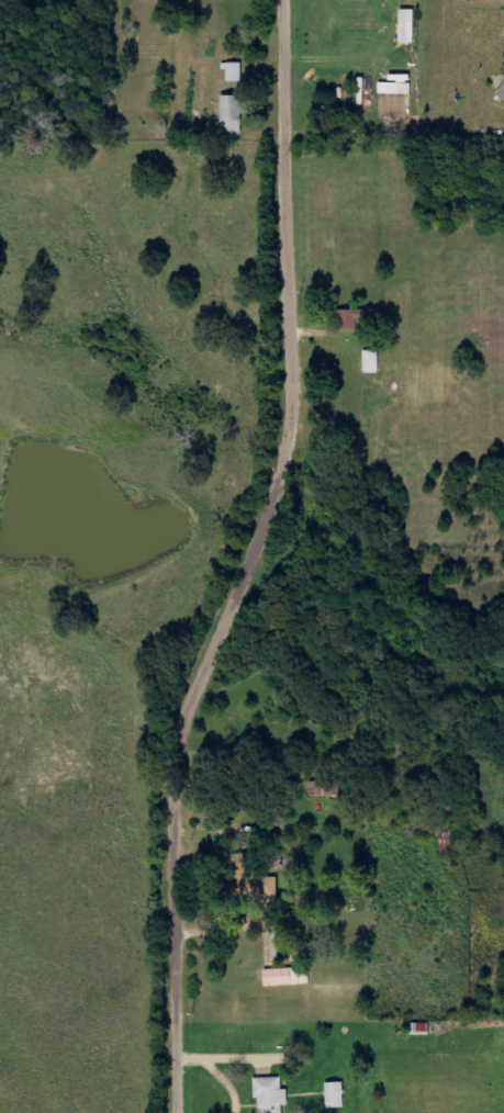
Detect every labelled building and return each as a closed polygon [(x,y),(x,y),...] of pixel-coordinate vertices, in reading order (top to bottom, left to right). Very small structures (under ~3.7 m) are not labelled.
[(416,10),(401,10),(401,44),(416,44),(416,10)] [(244,63),(227,64),(227,82),(244,82),(244,63)] [(368,78),(361,78),(360,104),(368,104),(368,78)] [(413,95),(413,84),(381,83),(380,94),(413,95)] [(244,97),(222,96),(221,135),(243,136),(244,97)] [(364,321),(364,310),(339,311),(340,331),(358,330),(358,321),(364,321)] [(380,373),(380,351),(365,351),(365,373),(380,373)] [(341,796),(342,782),(311,781),(310,795),(341,796)] [(278,877),(251,877),(251,854),(230,854),(230,896),(278,896),(278,877)] [(265,970),(266,986),(304,985),(304,969),(265,970)] [(256,1099),(261,1098),(261,1112),(285,1112),(284,1105),(290,1105),(289,1089),(283,1089),(283,1077),(255,1078),(256,1099)] [(345,1082),(327,1083),(327,1108),(345,1108),(345,1082)]
